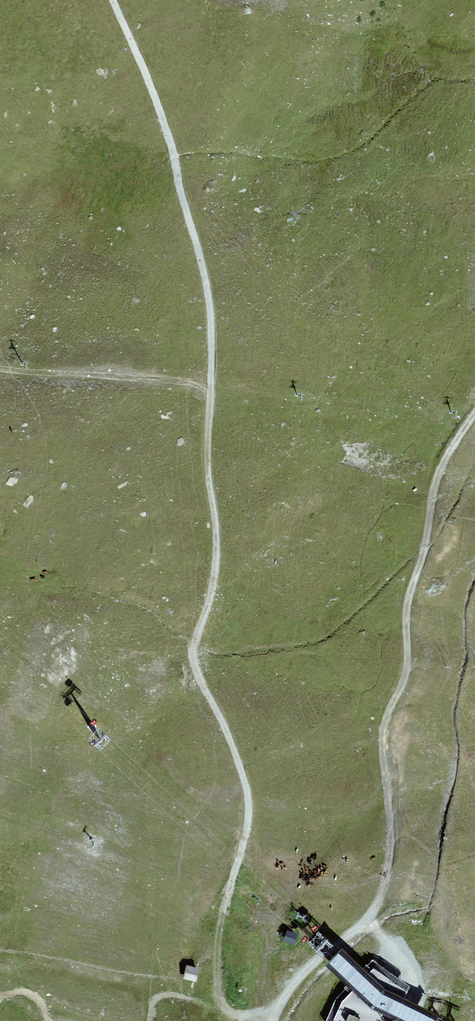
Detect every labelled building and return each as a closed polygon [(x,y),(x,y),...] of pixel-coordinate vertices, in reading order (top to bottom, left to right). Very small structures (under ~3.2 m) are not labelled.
[(384,1020),(390,1020),(392,1017),(402,1020),(410,1020),(418,1006),(403,998),(409,988),(372,961),(364,969),(359,966),(342,979),(347,986),(335,997),(370,1014),(384,1020)] [(198,970),(188,967),(185,978),(195,981),(198,970)]
